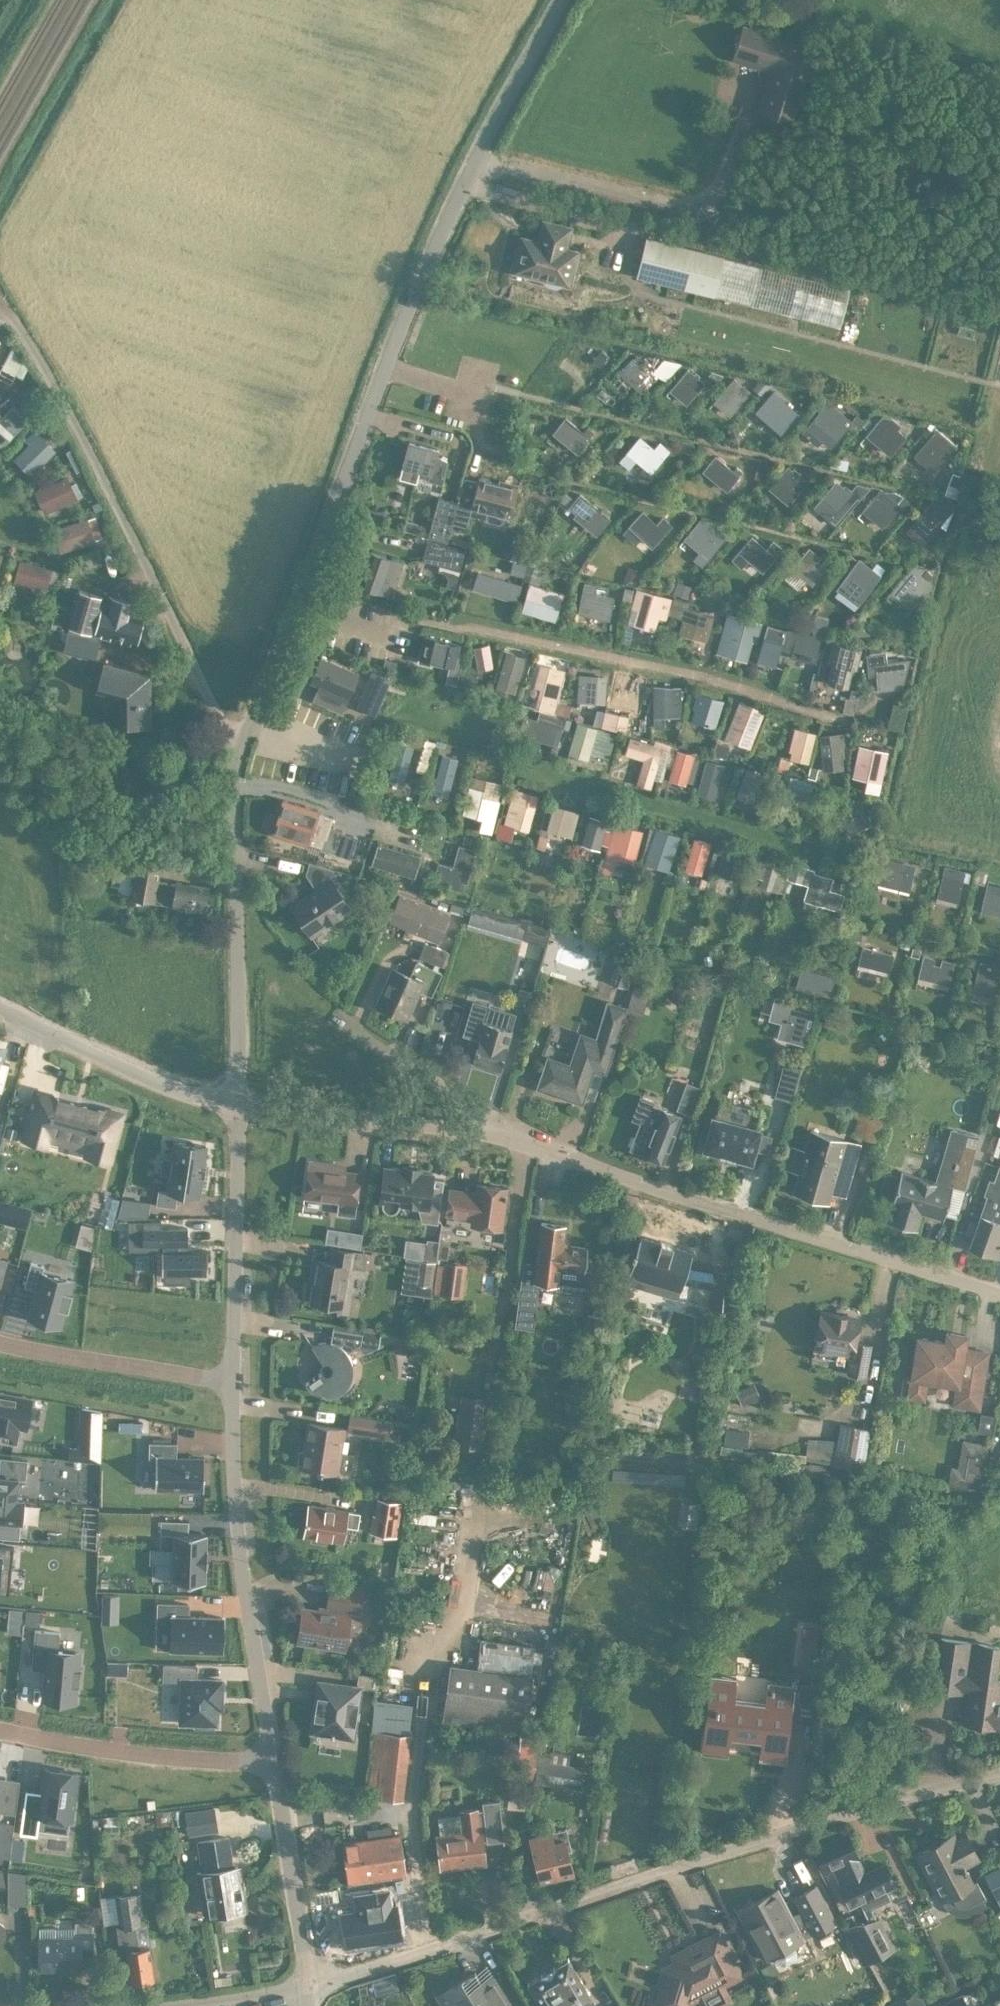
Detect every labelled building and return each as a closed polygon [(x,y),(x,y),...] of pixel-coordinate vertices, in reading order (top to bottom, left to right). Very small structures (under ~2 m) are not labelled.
[(756,109),(789,119),(812,46),(741,23),(730,57),(759,66),(758,70),(760,80),(764,81),(756,109)] [(542,280),(545,283),(554,285),(558,284),(561,281),(566,282),(573,251),(562,248),(567,227),(543,221),(538,242),(521,238),(514,269),(541,276),(542,280)] [(634,274),(838,325),(847,286),(644,235),(634,274)] [(599,349),(591,358),(597,364),(606,354),(599,349)] [(615,371),(640,392),(654,376),(649,372),(655,366),(643,356),(637,362),(629,356),(615,371)] [(686,367),(667,388),(684,403),(703,381),(697,376),(698,374),(694,370),(692,372),(686,367)] [(710,369),(706,373),(715,380),(722,373),(710,369)] [(711,400),(727,414),(749,390),(732,376),(711,400)] [(756,379),(750,386),(760,394),(769,382),(756,379)] [(770,388),(751,409),(778,433),(797,412),(770,388)] [(826,399),(803,426),(828,447),(847,425),(851,428),(860,417),(855,412),(850,419),(826,399)] [(899,423),(883,411),(863,433),(888,454),(902,438),(901,438),(904,435),(895,427),(899,423)] [(564,415),(553,429),(578,449),(593,430),(586,425),(582,430),(564,415)] [(14,428),(0,416),(0,444),(14,428)] [(864,427),(869,421),(866,418),(860,424),(864,427)] [(926,425),(920,432),(924,435),(930,428),(926,425)] [(730,427),(725,437),(735,441),(738,435),(736,429),(730,427)] [(935,427),(915,449),(936,467),(955,444),(935,427)] [(24,459),(32,468),(51,449),(33,430),(25,438),(29,442),(14,457),(20,463),(24,459)] [(626,467),(634,458),(648,471),(668,448),(658,440),(652,446),(638,435),(617,459),(626,467)] [(680,438),(677,448),(690,451),(692,442),(680,438)] [(407,440),(398,475),(396,485),(410,489),(413,479),(415,480),(418,468),(429,471),(429,470),(441,473),(445,459),(434,453),(435,448),(407,440)] [(63,451),(68,462),(77,458),(71,447),(63,451)] [(700,469),(725,490),(738,474),(737,473),(740,469),(735,465),(732,468),(713,453),(700,469)] [(833,454),(827,463),(844,467),(846,457),(833,454)] [(77,458),(68,462),(73,473),(82,468),(77,458)] [(757,460),(753,472),(761,475),(766,463),(757,460)] [(787,502),(806,480),(810,475),(802,468),(799,471),(793,466),(791,468),(787,464),(768,486),(787,502)] [(950,470),(943,492),(954,496),(958,486),(954,485),(958,473),(950,470)] [(457,494),(456,501),(450,524),(463,528),(469,507),(484,511),(483,518),(484,521),(497,524),(500,522),(502,515),(507,517),(516,485),(517,481),(498,476),(497,480),(477,474),(476,478),(463,475),(457,494)] [(64,477),(34,491),(43,510),(71,497),(78,493),(74,482),(68,485),(64,477)] [(850,487),(844,482),(842,485),(834,478),(812,504),(834,522),(856,496),(858,497),(870,485),(856,480),(850,487)] [(879,487),(860,509),(880,526),(899,504),(903,507),(909,500),(901,493),(893,489),(883,488),(882,489),(879,487)] [(567,504),(567,505),(574,511),(597,530),(609,516),(578,491),(573,498),(567,504)] [(923,510),(921,508),(908,524),(903,529),(920,544),(925,539),(937,524),(943,529),(954,502),(950,500),(949,496),(937,492),(923,510)] [(97,507),(103,505),(104,504),(99,495),(98,495),(93,498),(97,507)] [(444,542),(449,524),(450,524),(456,501),(436,495),(425,537),(444,542)] [(641,509),(627,524),(649,546),(671,524),(661,515),(654,522),(641,509)] [(84,518),(53,529),(60,549),(88,539),(99,535),(93,516),(84,518)] [(695,521),(681,537),(697,551),(690,559),(698,567),(706,558),(726,534),(716,525),(709,533),(695,521)] [(749,534),(735,550),(728,557),(738,567),(746,559),(760,571),(781,547),(771,538),(764,546),(749,534)] [(450,535),(448,540),(464,545),(466,540),(450,535)] [(443,586),(452,588),(463,547),(444,542),(425,537),(419,558),(437,563),(435,570),(442,572),(446,578),(443,586)] [(524,563),(528,547),(512,542),(507,559),(524,563)] [(791,567),(783,576),(795,587),(803,578),(810,584),(824,567),(815,560),(818,556),(807,546),(789,566),(791,567)] [(479,559),(481,552),(468,549),(465,561),(472,563),(479,559)] [(357,583),(386,593),(388,587),(392,589),(402,561),(369,550),(357,583)] [(536,556),(529,553),(526,561),(533,564),(536,556)] [(857,557),(837,583),(858,599),(872,581),(878,573),(861,560),(857,557)] [(18,560),(13,579),(44,588),(49,568),(18,560)] [(520,576),(524,565),(510,561),(507,572),(520,576)] [(540,569),(524,565),(520,576),(522,576),(521,579),(537,583),(540,569)] [(626,565),(622,576),(634,581),(638,570),(626,565)] [(910,565),(888,590),(908,607),(930,582),(910,565)] [(920,572),(926,578),(931,573),(924,567),(920,572)] [(476,569),(470,588),(507,599),(512,580),(476,569)] [(675,579),(670,592),(686,598),(691,585),(675,579)] [(594,583),(582,580),(575,612),(607,618),(612,595),(593,591),(594,583)] [(562,592),(527,581),(519,609),(553,619),(562,592)] [(621,584),(618,596),(627,598),(630,586),(621,584)] [(77,587),(67,624),(89,631),(94,613),(100,593),(77,587)] [(652,627),(657,614),(663,616),(668,597),(636,587),(632,602),(638,603),(637,607),(636,607),(632,621),(652,627)] [(101,615),(94,613),(89,631),(133,643),(136,631),(140,629),(141,624),(139,621),(141,616),(129,613),(133,601),(107,593),(101,615)] [(750,605),(757,610),(764,599),(757,594),(750,605)] [(676,631),(704,639),(711,612),(687,605),(688,600),(671,596),(667,613),(681,616),(676,631)] [(732,597),(728,609),(744,613),(747,601),(732,597)] [(54,626),(59,611),(48,608),(43,623),(54,626)] [(721,631),(715,649),(723,651),(743,656),(748,637),(754,638),(759,622),(753,620),(725,613),(721,631)] [(798,616),(795,628),(809,632),(812,619),(798,616)] [(851,621),(844,632),(861,642),(867,632),(851,621)] [(764,638),(758,657),(774,662),(778,650),(787,652),(793,631),(784,628),(760,622),(756,636),(764,638)] [(823,641),(824,635),(809,632),(795,628),(788,655),(814,661),(818,641),(823,641)] [(94,658),(99,638),(66,630),(61,649),(94,658)] [(452,664),(458,642),(424,634),(421,646),(419,647),(418,654),(418,655),(426,657),(427,656),(432,658),(432,659),(452,664)] [(487,642),(471,646),(475,669),(491,665),(487,642)] [(824,683),(843,687),(847,668),(851,668),(856,649),(828,643),(824,662),(828,663),(824,683)] [(494,686),(504,689),(513,691),(523,655),(504,650),(495,682),(494,686)] [(874,673),(876,689),(901,686),(908,656),(902,657),(902,660),(886,662),(885,650),(865,652),(867,674),(874,673)] [(308,679),(317,683),(314,689),(343,702),(357,671),(319,655),(308,679)] [(118,695),(118,724),(149,724),(148,672),(102,659),(94,689),(118,695)] [(538,686),(533,705),(552,711),(561,676),(555,674),(557,666),(538,661),(532,685),(538,686)] [(643,675),(612,668),(604,703),(635,710),(643,675)] [(354,706),(372,714),(388,677),(369,669),(354,706)] [(459,672),(455,686),(473,690),(476,676),(459,672)] [(575,700),(603,702),(605,674),(577,672),(575,700)] [(485,679),(483,689),(492,692),(494,686),(495,682),(485,679)] [(650,702),(651,717),(679,716),(679,692),(679,686),(669,685),(651,684),(650,702)] [(504,689),(494,686),(492,692),(491,697),(502,699),(504,689)] [(840,710),(851,711),(857,689),(849,687),(847,695),(839,693),(838,697),(842,697),(840,710)] [(690,719),(713,725),(721,698),(695,690),(691,705),(693,706),(690,719)] [(740,700),(725,736),(748,745),(762,709),(740,700)] [(599,725),(603,709),(594,707),(590,723),(599,725)] [(516,733),(551,744),(557,725),(560,726),(563,717),(549,712),(546,721),(523,713),(516,733)] [(889,713),(886,725),(901,729),(903,717),(889,713)] [(572,729),(566,752),(586,758),(588,752),(606,757),(613,732),(591,726),(579,722),(576,730),(572,729)] [(788,749),(791,750),(789,756),(807,761),(814,732),(796,728),(794,737),(791,736),(788,749)] [(839,732),(818,735),(822,768),(839,766),(838,754),(840,754),(839,742),(841,742),(839,732)] [(677,733),(674,743),(682,745),(685,746),(686,740),(683,734),(677,733)] [(651,743),(628,736),(622,753),(640,759),(634,778),(649,783),(652,775),(658,777),(669,744),(653,739),(651,743)] [(423,737),(414,768),(423,771),(433,740),(423,737)] [(714,740),(711,752),(724,756),(728,744),(714,740)] [(396,741),(386,779),(401,782),(411,745),(396,741)] [(851,773),(865,776),(863,788),(877,791),(885,753),(857,747),(851,773)] [(674,748),(666,778),(684,783),(692,753),(674,748)] [(441,753),(431,791),(446,794),(455,757),(441,753)] [(778,757),(775,768),(784,771),(788,759),(778,757)] [(721,762),(704,758),(695,791),(713,795),(721,762)] [(737,762),(734,772),(740,774),(743,764),(737,762)] [(809,766),(807,775),(814,777),(816,768),(809,766)] [(768,775),(743,767),(733,795),(750,801),(753,792),(761,794),(768,775)] [(781,772),(777,783),(770,808),(785,813),(791,791),(803,794),(807,780),(781,772)] [(488,787),(470,783),(465,804),(470,805),(468,813),(480,816),(477,827),(488,830),(495,801),(486,799),(488,787)] [(511,786),(502,822),(526,830),(533,804),(518,800),(521,789),(511,786)] [(849,791),(841,789),(839,799),(846,801),(849,791)] [(331,815),(316,811),(317,809),(282,798),(271,832),(306,843),(307,841),(319,845),(322,836),(324,836),(331,815)] [(838,822),(844,834),(870,823),(858,798),(846,803),(851,816),(838,822)] [(550,802),(543,828),(571,836),(579,810),(550,802)] [(606,819),(587,813),(579,842),(597,848),(606,819)] [(610,870),(614,857),(632,861),(640,828),(619,823),(617,831),(611,829),(600,868),(610,870)] [(671,856),(678,834),(653,826),(646,847),(641,862),(666,869),(667,867),(671,856)] [(339,830),(332,852),(349,857),(356,835),(339,830)] [(537,832),(534,845),(542,847),(546,835),(537,832)] [(463,833),(461,841),(471,843),(473,836),(463,833)] [(709,841),(691,836),(682,867),(700,872),(709,841)] [(412,876),(419,854),(375,841),(369,864),(412,876)] [(457,843),(451,865),(436,861),(430,881),(459,889),(461,881),(465,882),(468,869),(473,848),(457,843)] [(868,853),(877,857),(881,846),(872,843),(868,853)] [(727,854),(718,852),(713,872),(735,878),(739,862),(745,864),(747,855),(728,849),(727,854)] [(913,863),(882,856),(875,881),(906,889),(913,863)] [(756,858),(751,873),(759,876),(756,884),(777,890),(784,867),(756,858)] [(330,873),(332,867),(307,861),(304,872),(312,885),(330,873)] [(806,883),(801,898),(822,904),(837,909),(842,891),(827,887),(831,875),(810,869),(810,867),(787,861),(783,876),(806,883)] [(130,896),(204,910),(208,886),(175,880),(174,882),(156,879),(158,867),(136,863),(130,896)] [(940,865),(933,894),(955,900),(960,879),(965,880),(968,870),(941,863),(940,865)] [(984,869),(974,866),(970,880),(981,882),(984,869)] [(666,869),(663,879),(670,882),(674,869),(667,867),(666,869)] [(705,886),(707,878),(699,876),(696,885),(704,888),(705,886)] [(707,878),(705,886),(712,888),(714,878),(707,876),(707,878)] [(386,884),(363,878),(359,896),(382,902),(386,884)] [(978,909),(999,914),(999,881),(986,878),(978,909)] [(330,879),(318,887),(290,905),(308,932),(348,905),(330,879)] [(744,888),(741,897),(749,899),(751,890),(744,888)] [(447,914),(397,893),(387,919),(437,940),(447,914)] [(447,900),(445,899),(438,897),(438,898),(436,904),(444,907),(447,900)] [(371,900),(366,915),(379,919),(384,904),(371,900)] [(462,904),(461,904),(449,900),(449,901),(447,909),(460,912),(462,904)] [(470,906),(465,922),(479,926),(512,935),(521,937),(525,922),(517,919),(483,910),(470,906)] [(809,921),(807,931),(820,934),(823,925),(809,921)] [(859,939),(861,927),(851,925),(849,937),(859,939)] [(424,941),(418,955),(440,963),(445,949),(424,941)] [(911,945),(909,953),(917,954),(919,947),(911,945)] [(886,971),(890,954),(860,946),(856,963),(886,971)] [(615,947),(606,976),(627,983),(636,954),(615,947)] [(710,952),(702,953),(703,963),(710,962),(710,952)] [(931,962),(932,956),(921,953),(915,976),(947,984),(953,961),(939,958),(938,963),(931,962)] [(972,967),(975,956),(969,954),(966,965),(972,967)] [(409,975),(391,968),(375,1004),(403,1016),(416,988),(429,993),(439,971),(416,960),(409,975)] [(832,975),(798,965),(793,985),(827,994),(832,975)] [(976,965),(969,994),(991,999),(997,969),(976,965)] [(516,984),(513,996),(528,1000),(531,988),(516,984)] [(471,1000),(461,1033),(478,1037),(471,1059),(498,1067),(509,1029),(514,1013),(471,1000)] [(547,1057),(536,1087),(580,1102),(583,1094),(592,1069),(601,1072),(605,1073),(625,1006),(607,1001),(595,1038),(580,1033),(569,1065),(547,1057)] [(814,1010),(789,1003),(781,1037),(802,1043),(806,1028),(808,1029),(814,1010)] [(836,1016),(824,1012),(821,1023),(833,1026),(836,1016)] [(994,1060),(988,1044),(980,1047),(986,1062),(994,1060)] [(1,1090),(8,1061),(0,1059),(0,1089),(1,1090)] [(798,1066),(782,1062),(773,1093),(789,1098),(798,1066)] [(690,1113),(700,1086),(685,1081),(675,1107),(690,1113)] [(83,1104),(78,1104),(74,1103),(71,1100),(36,1091),(24,1135),(43,1140),(46,1129),(89,1140),(86,1152),(106,1157),(117,1113),(83,1104)] [(662,1160),(662,1159),(672,1131),(679,1113),(660,1106),(661,1102),(638,1094),(630,1117),(638,1121),(628,1147),(662,1160)] [(19,1125),(26,1101),(12,1098),(6,1121),(19,1125)] [(733,1157),(733,1155),(749,1160),(753,1147),(765,1150),(769,1134),(757,1131),(758,1127),(754,1125),(758,1110),(718,1099),(714,1115),(710,1113),(701,1146),(718,1151),(717,1153),(733,1157)] [(6,1125),(4,1134),(13,1137),(15,1128),(6,1125)] [(886,1219),(914,1227),(919,1209),(941,1216),(950,1186),(961,1189),(977,1136),(950,1128),(935,1179),(899,1169),(897,1175),(884,1171),(879,1190),(891,1194),(889,1200),(891,1201),(886,1219)] [(810,1129),(793,1188),(825,1198),(828,1187),(842,1191),(856,1142),(810,1129)] [(169,1156),(160,1155),(158,1170),(167,1172),(164,1188),(156,1186),(154,1202),(173,1205),(175,1190),(196,1193),(204,1144),(171,1139),(169,1156)] [(336,1211),(352,1214),(358,1172),(331,1168),(332,1163),(307,1159),(302,1195),(338,1200),(336,1211)] [(967,1244),(997,1255),(999,1248),(999,1161),(999,1160),(992,1180),(988,1179),(983,1192),(985,1193),(982,1203),(978,1214),(968,1243),(967,1244)] [(425,1220),(436,1222),(440,1190),(428,1188),(430,1173),(418,1171),(418,1167),(402,1165),(402,1168),(400,1168),(398,1167),(395,1165),(392,1165),(389,1165),(386,1166),(383,1166),(378,1199),(380,1200),(380,1201),(380,1202),(380,1203),(380,1204),(380,1206),(381,1207),(382,1208),(383,1209),(385,1210),(387,1211),(389,1211),(391,1211),(392,1211),(393,1210),(395,1209),(396,1207),(397,1206),(397,1205),(398,1204),(398,1202),(416,1205),(417,1210),(422,1211),(425,1220)] [(448,1187),(445,1212),(470,1216),(470,1222),(500,1226),(505,1186),(475,1182),(474,1191),(448,1187)] [(102,1192),(95,1222),(110,1225),(117,1196),(102,1192)] [(120,1195),(115,1214),(145,1214),(147,1199),(120,1195)] [(6,1200),(0,1221),(24,1227),(29,1206),(6,1200)] [(161,1273),(161,1280),(181,1280),(181,1282),(188,1282),(188,1272),(206,1272),(205,1248),(185,1248),(186,1226),(159,1226),(159,1218),(127,1218),(126,1227),(140,1227),(140,1244),(159,1244),(159,1249),(159,1273),(161,1273)] [(530,1281),(558,1284),(557,1287),(588,1291),(590,1272),(582,1271),(585,1244),(567,1243),(563,1237),(565,1223),(538,1219),(530,1281)] [(92,1224),(79,1220),(72,1244),(88,1248),(92,1224)] [(346,1230),(344,1244),(357,1246),(359,1232),(346,1230)] [(680,1281),(685,1266),(690,1250),(633,1233),(629,1248),(627,1247),(625,1253),(627,1254),(619,1280),(645,1287),(649,1276),(676,1284),(677,1280),(680,1281)] [(435,1255),(437,1239),(425,1237),(422,1257),(434,1258),(435,1255)] [(437,1239),(435,1255),(445,1257),(447,1240),(437,1239)] [(327,1260),(315,1258),(308,1300),(325,1303),(324,1307),(345,1310),(348,1294),(344,1293),(348,1264),(362,1267),(365,1252),(329,1246),(327,1260)] [(434,1261),(414,1258),(411,1283),(431,1285),(434,1261)] [(29,1260),(23,1284),(34,1288),(29,1306),(35,1307),(39,1308),(37,1318),(59,1324),(63,1308),(66,1308),(71,1291),(68,1290),(69,1287),(71,1280),(40,1271),(42,1265),(42,1263),(29,1260)] [(444,1262),(440,1290),(458,1292),(462,1264),(444,1262)] [(712,1270),(685,1266),(680,1281),(711,1286),(712,1270)] [(712,1270),(711,1286),(709,1306),(717,1307),(717,1308),(722,1309),(722,1307),(730,1307),(733,1267),(712,1266),(712,1270)] [(531,1326),(536,1286),(518,1283),(513,1324),(531,1326)] [(846,1371),(864,1374),(869,1343),(852,1340),(857,1316),(820,1309),(813,1346),(849,1353),(846,1371)] [(599,1318),(585,1316),(582,1333),(596,1336),(599,1318)] [(322,1340),(320,1340),(318,1341),(315,1342),(313,1342),(311,1344),(309,1345),(321,1361),(322,1363),(322,1367),(320,1369),(304,1381),(305,1383),(307,1385),(308,1386),(310,1388),(315,1390),(317,1391),(319,1391),(319,1393),(322,1393),(322,1392),(324,1392),(327,1392),(329,1392),(333,1390),(336,1390),(338,1388),(339,1387),(341,1386),(343,1384),(345,1383),(346,1381),(347,1379),(348,1377),(349,1375),(350,1372),(350,1370),(351,1368),(351,1366),(351,1363),(350,1361),(350,1359),(349,1357),(348,1355),(347,1352),(346,1351),(356,1343),(362,1350),(376,1344),(376,1345),(377,1345),(379,1331),(331,1323),(329,1340),(327,1340),(324,1340),(322,1340)] [(916,1335),(906,1394),(921,1397),(925,1377),(955,1382),(952,1402),(977,1406),(984,1364),(986,1350),(986,1348),(962,1344),(964,1333),(945,1329),(943,1339),(916,1335)] [(453,1343),(468,1346),(469,1336),(454,1334),(453,1343)] [(747,1383),(734,1389),(740,1403),(754,1398),(747,1383)] [(454,1438),(478,1442),(485,1395),(460,1391),(454,1438)] [(14,1440),(16,1432),(17,1425),(25,1426),(30,1397),(0,1392),(0,1437),(14,1440)] [(399,1416),(408,1417),(410,1407),(400,1406),(399,1416)] [(980,1409),(977,1428),(991,1430),(994,1412),(980,1409)] [(385,1435),(388,1419),(349,1413),(346,1427),(347,1429),(385,1435)] [(320,1471),(320,1469),(335,1472),(336,1468),(349,1470),(351,1452),(338,1450),(342,1426),(307,1421),(302,1450),(298,1452),(296,1459),(300,1462),(299,1466),(315,1468),(315,1470),(320,1471)] [(834,1438),(830,1462),(861,1467),(868,1426),(837,1421),(834,1438)] [(724,1425),(722,1442),(736,1444),(738,1427),(724,1425)] [(67,1445),(67,1457),(98,1459),(99,1426),(79,1426),(78,1446),(75,1446),(67,1445)] [(999,1456),(999,1434),(998,1433),(988,1449),(999,1456)] [(147,1440),(147,1456),(154,1456),(153,1486),(202,1488),(203,1456),(175,1455),(175,1440),(147,1440)] [(968,1446),(962,1484),(980,1486),(986,1449),(968,1446)] [(765,1449),(764,1455),(770,1456),(803,1459),(804,1452),(771,1450),(765,1449)] [(21,1497),(14,1496),(16,1476),(24,1477),(25,1458),(0,1455),(0,1495),(21,1497)] [(807,1461),(805,1474),(844,1479),(846,1466),(807,1461)] [(384,1494),(397,1486),(393,1478),(380,1486),(384,1494)] [(18,1537),(19,1519),(21,1497),(0,1495),(0,1535),(18,1537)] [(372,1512),(369,1530),(394,1534),(399,1500),(376,1497),(374,1513),(372,1512)] [(310,1535),(309,1539),(324,1542),(324,1538),(341,1540),(344,1523),(356,1525),(358,1510),(307,1503),(302,1534),(310,1535)] [(159,1518),(158,1531),(172,1532),(171,1579),(203,1580),(203,1567),(203,1564),(205,1564),(206,1547),(204,1547),(204,1531),(186,1531),(187,1519),(159,1518)] [(0,1543),(0,1565),(10,1566),(12,1544),(0,1543)] [(314,1643),(316,1645),(319,1647),(323,1648),(326,1647),(328,1645),(343,1647),(349,1610),(356,1611),(360,1585),(329,1580),(325,1608),(322,1610),(302,1607),(302,1606),(301,1605),(300,1610),(297,1635),(296,1635),(295,1640),(314,1643)] [(100,1592),(99,1604),(116,1604),(116,1593),(100,1592)] [(155,1624),(170,1624),(169,1648),(219,1649),(220,1615),(186,1614),(187,1602),(156,1601),(155,1624)] [(7,1606),(6,1618),(20,1619),(21,1607),(7,1606)] [(22,1606),(21,1621),(36,1622),(37,1608),(22,1606)] [(817,1627),(800,1625),(795,1665),(813,1667),(817,1627)] [(33,1627),(29,1666),(44,1667),(41,1696),(73,1698),(74,1683),(77,1683),(78,1667),(76,1666),(77,1651),(56,1649),(58,1629),(33,1627)] [(447,1663),(440,1716),(522,1727),(533,1644),(478,1636),(474,1667),(447,1663)] [(957,1640),(938,1636),(932,1685),(969,1691),(965,1721),(999,1726),(999,1708),(995,1707),(999,1679),(994,1678),(999,1646),(973,1642),(957,1640)] [(607,1659),(598,1659),(599,1677),(608,1677),(607,1659)] [(208,1676),(195,1676),(195,1663),(164,1662),(163,1676),(181,1677),(180,1719),(195,1719),(195,1723),(212,1724),(212,1720),(215,1720),(216,1704),(220,1704),(220,1677),(208,1676)] [(313,1701),(309,1729),(351,1735),(358,1686),(375,1688),(377,1675),(354,1672),(353,1683),(321,1678),(318,1701),(313,1701)] [(733,1679),(734,1679),(734,1676),(707,1673),(698,1748),(726,1752),(727,1743),(758,1747),(758,1754),(784,1757),(786,1739),(782,1738),(785,1713),(809,1715),(813,1683),(772,1678),(769,1701),(731,1697),(733,1679)] [(411,1703),(372,1698),(361,1794),(402,1799),(409,1733),(407,1733),(411,1703)] [(512,1775),(531,1777),(534,1744),(516,1742),(512,1775)] [(548,1756),(537,1754),(533,1779),(578,1786),(582,1766),(567,1763),(569,1752),(549,1749),(548,1756)] [(43,1769),(39,1792),(23,1790),(18,1834),(33,1836),(36,1816),(69,1821),(76,1773),(43,1769)] [(437,1832),(435,1833),(439,1867),(456,1865),(455,1861),(467,1859),(467,1863),(484,1861),(481,1837),(503,1835),(498,1795),(479,1797),(480,1806),(476,1806),(459,1808),(459,1811),(435,1814),(437,1832)] [(212,1806),(184,1810),(187,1832),(215,1828),(212,1806)] [(92,1831),(99,1831),(99,1823),(117,1822),(117,1813),(91,1816),(92,1831)] [(7,1855),(11,1822),(0,1820),(0,1854),(7,1855)] [(364,1837),(342,1840),(347,1880),(350,1879),(350,1880),(369,1878),(389,1875),(389,1874),(403,1872),(397,1832),(386,1834),(384,1822),(380,1822),(366,1825),(362,1825),(364,1837)] [(565,1849),(569,1848),(564,1826),(533,1834),(536,1842),(532,1843),(534,1855),(539,1878),(571,1870),(565,1849)] [(950,1831),(914,1849),(939,1897),(950,1891),(954,1899),(956,1900),(958,1902),(960,1903),(963,1903),(966,1903),(968,1903),(985,1894),(977,1879),(970,1883),(960,1863),(976,1855),(963,1830),(952,1835),(950,1831)] [(845,1832),(813,1847),(822,1869),(830,1865),(839,1883),(837,1884),(846,1904),(857,1898),(867,1919),(875,1917),(869,1906),(889,1896),(884,1886),(893,1882),(883,1862),(860,1873),(852,1858),(856,1856),(845,1832)] [(242,1908),(242,1907),(237,1876),(233,1876),(231,1866),(227,1839),(226,1835),(196,1839),(197,1844),(201,1869),(194,1870),(198,1894),(208,1893),(211,1913),(227,1911),(227,1914),(238,1912),(238,1909),(242,1908)] [(9,1845),(7,1855),(20,1857),(21,1847),(9,1845)] [(982,1871),(999,1907),(999,1862),(982,1871)] [(13,1870),(6,1868),(6,1883),(6,1901),(13,1901),(25,1901),(25,1872),(13,1870)] [(421,1879),(398,1883),(399,1891),(422,1888),(421,1879)] [(834,1921),(822,1898),(814,1884),(793,1895),(800,1909),(803,1914),(792,1919),(776,1888),(737,1908),(763,1958),(771,1954),(773,1959),(775,1960),(777,1961),(779,1962),(781,1962),(784,1962),(786,1962),(787,1962),(789,1961),(790,1960),(791,1959),(792,1958),(793,1956),(794,1955),(794,1954),(795,1952),(795,1951),(795,1950),(795,1949),(792,1942),(834,1921)] [(356,1909),(341,1911),(346,1943),(398,1935),(394,1903),(389,1904),(388,1899),(387,1888),(354,1893),(355,1903),(356,1909)] [(128,1980),(152,1976),(148,1945),(136,1946),(133,1922),(142,1921),(137,1890),(114,1894),(118,1924),(116,1924),(120,1950),(125,1949),(128,1980)] [(34,1918),(34,1903),(26,1903),(26,1918),(34,1918)] [(860,1920),(850,1926),(868,1959),(893,1945),(877,1917),(875,1917),(867,1919),(860,1920)] [(63,1966),(79,1966),(79,1948),(91,1948),(91,1920),(73,1920),(73,1935),(56,1936),(56,1926),(40,1926),(40,1936),(37,1936),(37,1965),(63,1965),(63,1966)] [(837,1925),(817,1935),(822,1944),(842,1934),(837,1925)] [(691,1985),(713,1973),(716,1978),(737,1967),(720,1936),(716,1928),(667,1952),(671,1961),(661,1966),(666,1975),(663,1984),(660,1985),(655,2002),(666,2005),(684,2005),(691,1985)] [(525,1980),(541,2005),(582,2005),(592,2000),(588,1993),(589,1993),(566,1955),(525,1980)] [(446,1987),(435,1994),(443,2005),(511,2005),(492,1975),(491,1976),(491,1977),(481,1983),(473,1969),(446,1986),(446,1987)] [(901,1993),(903,1997),(908,2005),(923,2005),(925,2005),(915,1986),(901,1993)] [(960,1993),(934,2005),(967,2005),(960,1993)] [(903,1997),(885,2005),(908,2005),(903,1997)]
